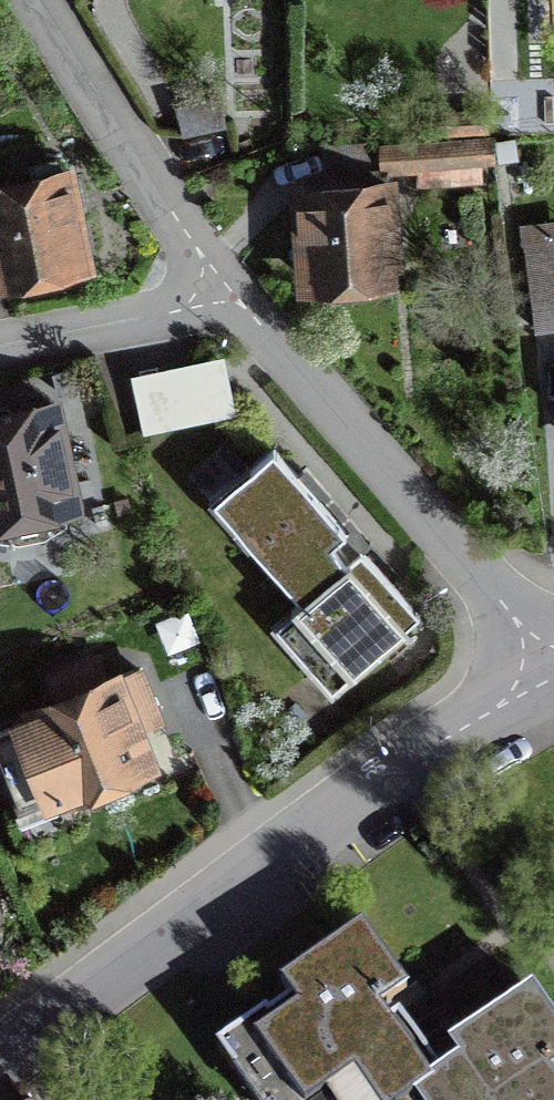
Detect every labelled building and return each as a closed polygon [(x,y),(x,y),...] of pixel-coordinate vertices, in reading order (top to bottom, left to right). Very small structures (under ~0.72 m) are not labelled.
[(184,134),(224,126),(221,95),(176,105),(184,134)] [(419,166),(420,184),(478,178),(475,155),(493,153),(492,133),(380,144),(382,166),(392,165),(392,169),(419,166)] [(0,188),(0,276),(84,259),(67,175),(54,159),(30,164),(33,181),(0,188)] [(394,272),(387,186),(299,193),(305,279),(394,272)] [(553,357),(553,245),(530,248),(544,359),(553,357)] [(136,378),(146,427),(231,410),(220,360),(136,378)] [(0,415),(0,517),(72,502),(52,404),(2,415),(0,415)] [(346,531),(273,447),(222,492),(244,517),(235,525),(301,600),(291,608),(294,611),(276,627),(332,691),(419,615),(360,548),(346,560),(331,543),(346,531)] [(34,718),(0,731),(0,767),(18,811),(147,760),(132,722),(156,712),(140,670),(104,684),(92,655),(47,673),(59,702),(32,713),(34,718)] [(442,1080),(441,1078),(398,1017),(386,1025),(377,1013),(406,993),(361,930),(281,986),(291,1000),(268,1016),(266,1013),(217,1047),(247,1091),(268,1076),(283,1098),(280,1099),(413,1099),(442,1080)] [(413,1099),(553,1099),(553,1086),(548,1077),(553,1073),(553,1025),(532,994),(451,1050),(461,1064),(441,1078),(442,1080),(413,1099)]
